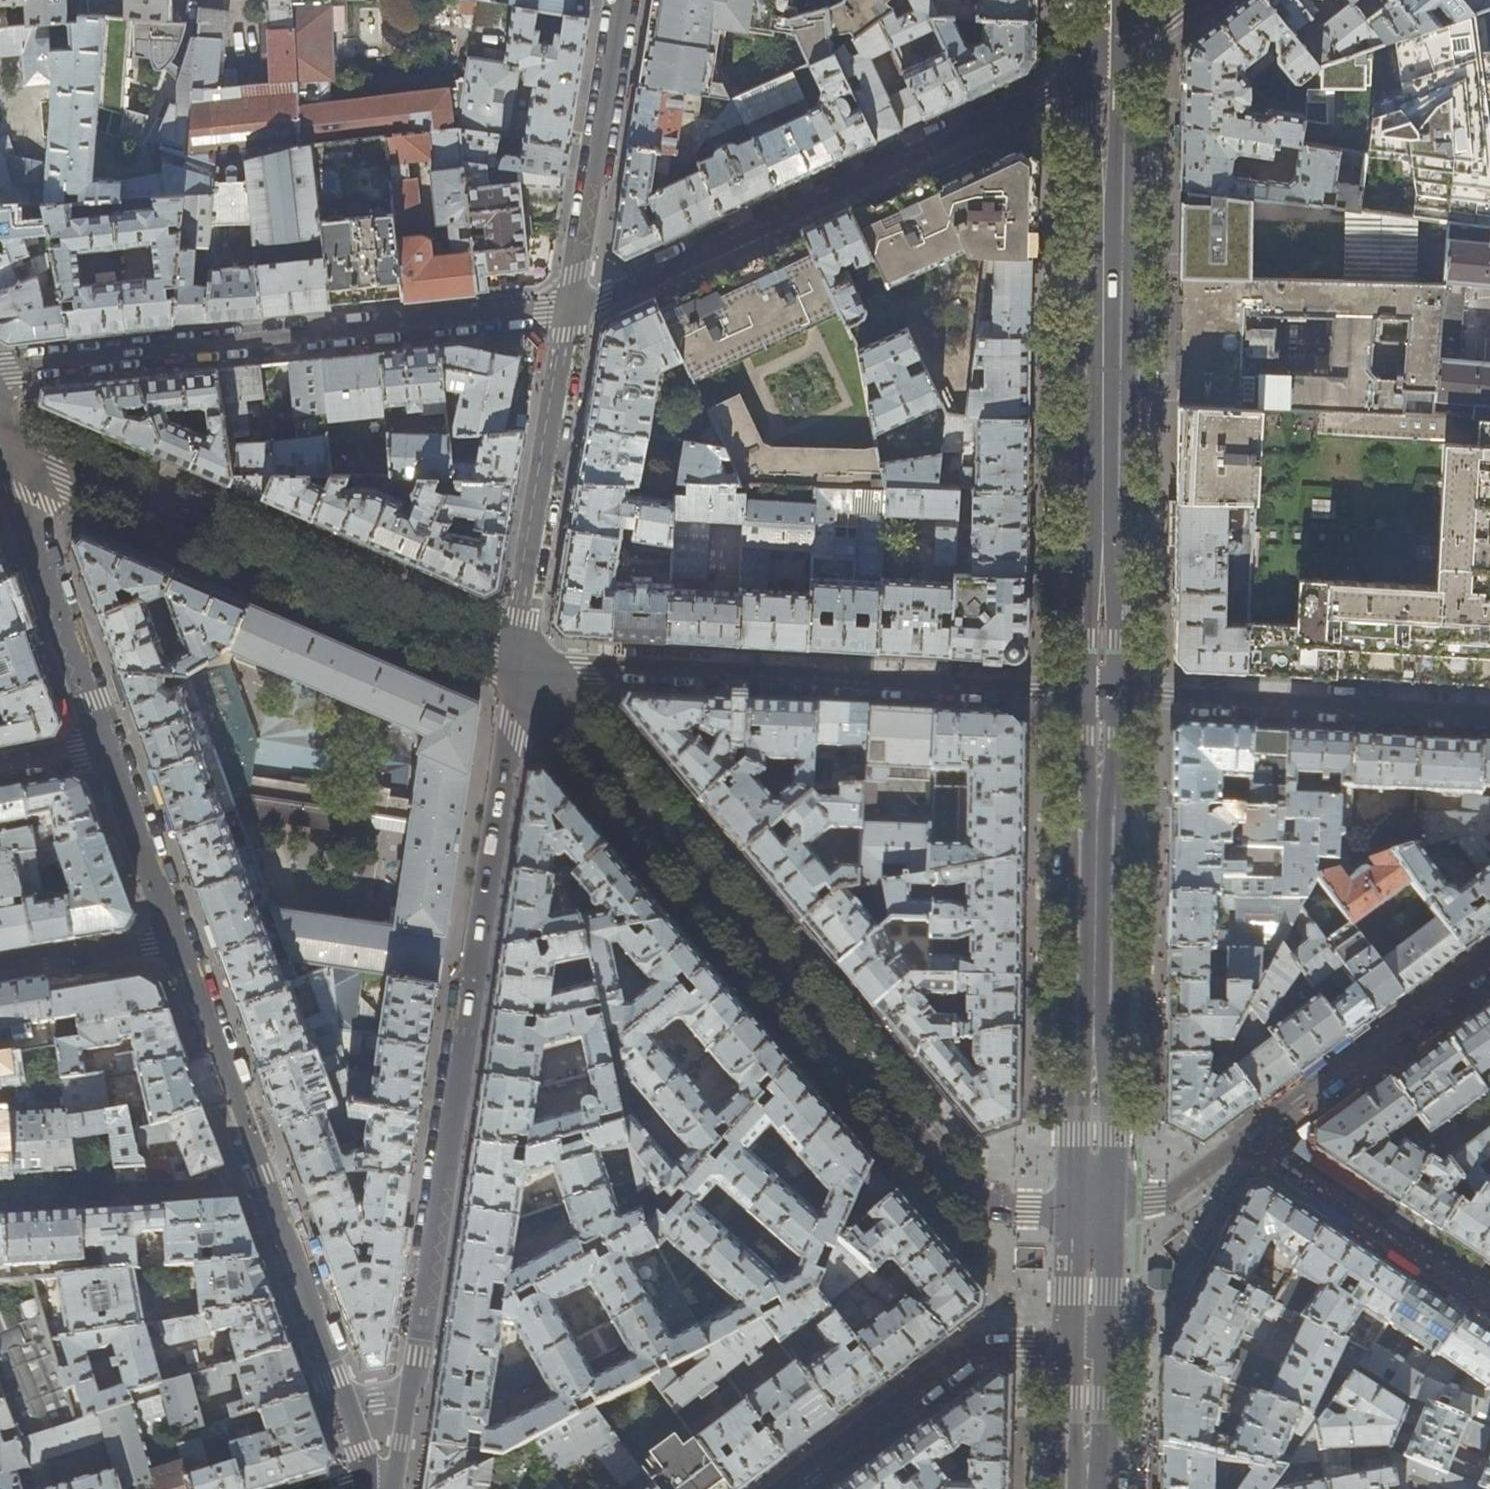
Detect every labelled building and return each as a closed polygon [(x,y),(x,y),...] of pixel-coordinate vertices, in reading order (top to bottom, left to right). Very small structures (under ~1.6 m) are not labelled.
[(6,30),(4,8),(25,8),(27,29),(50,27),(69,25),(80,24),(80,18),(118,21),(134,21),(139,22),(167,23),(167,22),(166,0),(0,0),(0,31),(6,30)] [(274,31),(270,31),(271,83),(229,90),(227,72),(219,74),(226,11),(199,7),(197,24),(199,24),(196,59),(195,61),(185,160),(219,172),(219,170),(230,167),(231,167),(232,167),(241,164),(245,163),(302,148),(293,0),(272,0),(274,31)] [(302,148),(306,147),(313,146),(388,138),(402,296),(402,301),(439,297),(477,294),(464,164),(461,131),(570,145),(575,108),(583,59),(589,18),(515,7),(506,65),(470,59),(467,83),(459,84),(460,90),(449,92),(449,91),(386,98),(385,97),(365,99),(364,101),(332,104),(331,82),(335,82),(332,7),(331,6),(331,0),(293,0),(302,148)] [(475,0),(515,7),(589,18),(592,0),(467,0),(475,0)] [(649,16),(642,61),(639,85),(698,94),(734,99),(734,98),(792,72),(808,64),(833,53),(831,33),(826,0),(652,0),(649,16)] [(831,33),(849,31),(853,38),(879,19),(905,0),(826,0),(831,33)] [(879,19),(892,47),(895,53),(905,76),(910,87),(924,117),(945,108),(968,97),(930,15),(937,15),(929,0),(905,0),(879,19)] [(937,15),(952,16),(977,17),(1034,19),(1034,0),(979,0),(976,5),(962,5),(960,0),(929,0),(937,15)] [(1190,39),(1183,53),(1183,65),(1183,100),(1305,120),(1305,115),(1306,86),(1319,87),(1319,64),(1295,35),(1292,31),(1267,0),(1240,0),(1232,6),(1190,39)] [(1292,31),(1312,15),(1311,13),(1300,0),(1267,0),(1292,31)] [(1311,13),(1318,8),(1312,0),(1300,0),(1311,13)] [(1348,6),(1321,26),(1340,49),(1345,55),(1357,51),(1353,47),(1366,37),(1373,46),(1385,42),(1366,18),(1353,2),(1352,0),(1343,0),(1348,6)] [(1383,0),(1387,1),(1366,18),(1385,42),(1396,38),(1421,29),(1397,0),(1383,0)] [(1421,29),(1445,21),(1440,15),(1437,18),(1429,7),(1432,7),(1438,2),(1451,19),(1473,11),(1463,0),(1397,0),(1421,29)] [(1473,11),(1489,5),(1489,0),(1463,0),(1473,11)] [(1412,217),(1415,217),(1447,221),(1489,227),(1489,131),(1487,107),(1489,106),(1489,50),(1479,50),(1473,11),(1451,19),(1445,21),(1421,29),(1396,38),(1403,94),(1373,101),(1366,154),(1411,158),(1416,193),(1412,217)] [(952,16),(937,15),(930,15),(968,97),(1008,78),(1025,70),(1034,58),(1034,40),(1034,19),(977,17),(976,45),(973,46),(971,40),(964,42),(952,16)] [(50,27),(27,29),(6,30),(0,31),(0,58),(23,57),(25,86),(24,86),(24,90),(28,89),(28,88),(53,86),(47,166),(11,158),(6,140),(0,142),(0,208),(19,207),(44,206),(72,205),(107,203),(115,202),(154,200),(185,199),(217,197),(218,185),(219,172),(185,160),(195,61),(196,59),(199,24),(197,24),(167,22),(167,23),(139,22),(134,21),(118,21),(80,18),(80,24),(69,25),(71,50),(51,52),(50,27)] [(879,19),(853,38),(859,51),(853,54),(848,51),(845,44),(833,53),(851,90),(858,106),(874,141),(897,130),(924,117),(910,87),(888,97),(869,57),(892,47),(879,19)] [(1300,31),(1295,35),(1319,64),(1328,61),(1328,58),(1340,49),(1321,26),(1319,23),(1303,35),(1300,31)] [(1305,115),(1305,120),(1334,125),(1334,88),(1364,88),(1366,48),(1357,51),(1345,55),(1328,61),(1319,64),(1319,87),(1306,86),(1305,115)] [(833,53),(808,64),(821,91),(817,106),(816,106),(815,123),(831,161),(851,152),(874,141),(858,106),(848,111),(847,110),(848,110),(849,108),(849,106),(845,98),(844,96),(842,96),(841,96),(840,95),(851,90),(833,53)] [(899,78),(905,76),(895,53),(889,56),(899,78)] [(792,72),(734,98),(745,121),(746,123),(797,100),(800,108),(803,107),(805,113),(752,137),(775,187),(803,174),(831,161),(815,123),(792,72)] [(698,94),(639,85),(634,114),(629,144),(688,152),(694,153),(709,133),(722,115),(708,112),(711,111),(707,105),(697,104),(698,94)] [(734,98),(734,99),(722,115),(709,133),(712,137),(745,121),(734,98)] [(1305,120),(1183,100),(1182,115),(1182,125),(1302,144),(1306,121),(1304,121),(1305,120)] [(1359,210),(1362,183),(1335,180),(1339,150),(1302,144),(1182,125),(1182,153),(1181,187),(1187,188),(1251,196),(1350,209),(1359,210)] [(567,160),(570,145),(461,131),(464,164),(495,167),(498,147),(511,149),(516,145),(521,146),(524,144),(521,161),(518,158),(508,157),(502,159),(502,162),(499,162),(498,168),(565,176),(567,160)] [(698,162),(702,170),(721,212),(747,200),(775,187),(752,137),(736,145),(735,143),(733,142),(731,142),(717,148),(716,149),(715,151),(715,153),(715,155),(698,162)] [(388,138),(313,146),(323,242),(325,262),(329,303),(360,300),(399,296),(402,296),(388,138)] [(688,152),(629,144),(621,198),(613,248),(625,257),(641,250),(662,240),(651,193),(654,170),(668,172),(670,162),(687,165),(688,152)] [(306,147),(302,148),(245,163),(252,227),(256,269),(261,315),(296,312),(330,308),(329,303),(325,262),(263,268),(261,248),(323,242),(313,146),(306,147)] [(901,195),(855,216),(873,257),(888,288),(968,251),(968,253),(986,254),(1031,255),(1031,238),(1032,181),(1032,166),(1014,153),(1007,156),(1001,159),(986,149),(962,160),(913,183),(913,190),(901,195)] [(1358,164),(1365,165),(1366,154),(1360,153),(1359,153),(1358,164)] [(252,227),(245,163),(241,164),(241,173),(238,173),(238,172),(238,171),(237,170),(237,169),(236,168),(235,168),(234,167),(233,167),(232,167),(231,167),(230,167),(229,168),(229,169),(228,169),(227,170),(227,171),(227,172),(227,173),(228,185),(218,185),(217,197),(214,228),(252,227)] [(498,168),(495,167),(464,164),(477,294),(488,292),(488,290),(499,289),(499,275),(529,271),(526,237),(535,236),(534,227),(533,219),(524,220),(523,207),(541,206),(560,207),(565,176),(498,168)] [(702,170),(651,193),(662,240),(690,227),(721,212),(702,170)] [(1180,238),(1180,277),(1250,278),(1251,196),(1187,188),(1186,201),(1181,201),(1181,214),(1180,238)] [(214,228),(217,197),(185,199),(183,224),(182,234),(176,289),(175,299),(172,325),(187,323),(206,321),(209,289),(193,288),(196,252),(212,254),(214,228)] [(183,224),(185,199),(154,200),(155,212),(116,216),(119,250),(154,246),(158,281),(121,285),(125,330),(147,327),(172,325),(175,299),(166,299),(167,289),(176,289),(182,234),(171,235),(171,225),(183,224)] [(116,216),(115,202),(107,203),(110,216),(74,220),(72,205),(44,206),(50,237),(61,236),(63,246),(52,247),(54,255),(57,272),(61,288),(63,300),(73,299),(75,309),(65,310),(70,335),(93,333),(125,330),(121,285),(83,287),(79,255),(119,250),(116,216)] [(19,207),(0,208),(0,224),(13,223),(16,241),(25,241),(36,240),(31,220),(30,220),(28,220),(26,219),(25,219),(23,217),(22,216),(21,215),(20,213),(19,211),(19,209),(19,207)] [(802,229),(806,239),(842,315),(847,325),(863,318),(865,310),(847,270),(873,257),(855,216),(850,207),(827,218),(802,229)] [(1359,210),(1350,209),(1349,281),(1415,282),(1415,217),(1412,217),(1359,210)] [(38,219),(31,220),(36,240),(42,239),(38,219)] [(1447,221),(1443,283),(1434,387),(1432,412),(1489,417),(1489,359),(1456,356),(1462,281),(1489,283),(1489,227),(1447,221)] [(684,296),(659,308),(682,357),(694,383),(842,315),(806,239),(780,251),(730,275),(684,296)] [(25,241),(16,241),(2,242),(7,257),(0,257),(0,290),(44,276),(49,274),(46,258),(24,267),(22,261),(30,258),(25,241)] [(1030,307),(1031,255),(986,254),(977,336),(1030,337),(1030,307)] [(46,257),(46,258),(49,274),(57,272),(54,255),(46,257)] [(212,256),(209,289),(206,321),(234,318),(261,315),(256,269),(223,272),(222,263),(220,263),(220,257),(212,256)] [(44,276),(0,290),(0,337),(7,342),(50,338),(70,335),(65,310),(63,300),(61,288),(44,291),(47,282),(44,276)] [(1179,339),(1178,403),(1403,411),(1404,386),(1434,387),(1443,283),(1415,282),(1349,281),(1250,278),(1180,277),(1179,339)] [(658,371),(682,357),(659,308),(654,298),(626,311),(609,319),(601,331),(594,372),(585,425),(646,435),(648,435),(658,371)] [(858,349),(874,432),(941,402),(906,327),(858,349)] [(439,346),(443,386),(451,388),(449,392),(455,394),(456,389),(461,391),(454,428),(456,434),(524,430),(526,415),(507,412),(514,376),(515,370),(533,373),(538,348),(527,336),(482,341),(439,346)] [(1030,337),(977,336),(971,370),(968,416),(970,416),(1028,417),(1029,382),(1030,337)] [(446,412),(443,386),(439,346),(410,349),(380,352),(386,405),(401,403),(401,409),(408,408),(408,409),(420,408),(421,414),(446,412)] [(386,405),(380,352),(336,357),(322,358),(323,368),(329,440),(389,434),(386,405)] [(237,367),(217,369),(233,474),(272,475),(268,441),(235,442),(233,432),(247,430),(244,401),(263,398),(260,365),(237,367)] [(268,441),(272,475),(311,476),(330,476),(331,476),(323,368),(315,369),(316,373),(300,375),(303,402),(309,401),(313,437),(268,441)] [(196,372),(181,373),(186,406),(200,405),(207,409),(209,428),(193,429),(190,427),(192,445),(198,447),(190,467),(205,473),(229,483),(233,474),(217,369),(196,372)] [(159,376),(138,378),(159,436),(153,451),(167,457),(190,467),(198,447),(192,445),(190,427),(177,422),(183,407),(186,406),(181,373),(159,376)] [(153,451),(159,436),(138,378),(115,380),(97,382),(103,430),(123,438),(153,451)] [(69,415),(103,430),(97,382),(76,384),(43,388),(41,403),(69,415)] [(714,426),(724,446),(729,457),(736,473),(742,484),(746,484),(815,485),(885,486),(880,462),(877,446),(869,449),(768,447),(760,442),(738,395),(707,410),(714,426)] [(1403,411),(1178,403),(1177,450),(1177,499),(1255,501),(1250,589),(1248,617),(1248,622),(1245,671),(1404,680),(1489,685),(1489,417),(1432,412),(1403,411)] [(970,416),(968,416),(946,413),(941,453),(940,462),(947,462),(948,452),(961,452),(962,441),(975,441),(975,481),(962,481),(963,479),(963,478),(962,477),(960,475),(958,474),(939,474),(937,487),(959,488),(1027,489),(1028,453),(1028,417),(970,416)] [(646,435),(585,425),(581,453),(576,481),(631,482),(648,482),(649,482),(651,470),(641,467),(646,435)] [(702,434),(701,443),(724,446),(714,426),(706,430),(702,434)] [(666,438),(679,440),(680,431),(668,429),(666,438)] [(519,457),(524,430),(456,434),(456,445),(480,444),(477,458),(474,462),(452,461),(454,479),(457,479),(516,480),(519,457)] [(389,434),(393,477),(396,477),(408,478),(407,467),(414,467),(414,471),(415,474),(416,477),(417,478),(420,478),(431,478),(432,468),(439,468),(440,479),(454,479),(452,461),(449,436),(389,434)] [(724,446),(701,443),(684,440),(677,483),(742,484),(736,473),(724,473),(722,468),(723,467),(723,466),(723,464),(722,462),(720,462),(719,462),(718,462),(719,460),(719,458),(718,456),(717,455),(729,457),(724,446)] [(939,474),(940,462),(941,453),(880,462),(885,486),(887,486),(937,487),(939,474)] [(262,498),(272,475),(233,474),(229,483),(241,488),(262,498)] [(310,480),(311,476),(272,475),(262,498),(284,507),(312,519),(326,486),(310,480)] [(331,476),(330,476),(326,486),(312,519),(339,530),(368,543),(389,494),(396,477),(393,477),(378,477),(376,488),(345,487),(349,476),(331,476)] [(440,478),(431,478),(420,478),(417,478),(410,494),(412,501),(408,509),(402,506),(403,504),(402,500),(389,494),(368,543),(390,552),(416,563),(436,520),(446,493),(436,489),(440,478)] [(511,509),(516,480),(457,479),(457,482),(458,484),(460,485),(462,486),(461,493),(446,492),(446,493),(436,520),(452,523),(454,513),(470,516),(470,526),(483,528),(507,532),(511,509)] [(631,482),(576,481),(573,503),(569,527),(622,536),(624,523),(634,524),(632,537),(672,544),(674,499),(630,492),(631,482)] [(742,484),(677,483),(675,483),(674,499),(672,544),(671,570),(667,639),(728,642),(737,643),(740,592),(684,589),(685,576),(707,578),(709,517),(744,519),(746,484),(742,484)] [(812,549),(815,485),(746,484),(744,519),(740,592),(737,643),(765,645),(807,647),(810,592),(765,590),(767,547),(812,549)] [(887,486),(885,486),(815,485),(812,549),(810,592),(807,647),(841,649),(877,651),(882,577),(885,521),(887,490),(887,486)] [(1027,536),(1027,489),(959,488),(958,491),(956,538),(971,538),(971,547),(955,547),(954,573),(1026,574),(1027,536)] [(958,491),(887,490),(885,521),(893,521),(893,514),(936,516),(932,580),(882,577),(877,651),(912,653),(949,655),(954,573),(955,547),(956,538),(958,491)] [(1234,589),(1242,589),(1250,589),(1255,501),(1177,499),(1176,530),(1176,546),(1175,589),(1225,589),(1226,561),(1235,561),(1234,589)] [(450,532),(452,523),(436,520),(416,563),(445,576),(485,593),(498,586),(507,532),(483,528),(481,538),(450,532)] [(622,536),(569,527),(561,574),(553,622),(563,633),(581,634),(611,636),(614,587),(615,585),(616,570),(622,536)] [(156,594),(164,591),(174,568),(126,548),(83,529),(72,540),(85,575),(98,611),(139,597),(144,599),(146,598),(156,594)] [(10,575),(0,549),(0,548),(0,579),(10,575)] [(210,584),(174,568),(164,591),(156,594),(165,621),(176,617),(178,621),(175,624),(179,636),(184,634),(189,648),(178,654),(179,658),(180,659),(181,662),(181,664),(180,667),(179,668),(177,670),(173,671),(187,673),(220,653),(209,638),(216,636),(231,642),(250,601),(210,584)] [(619,582),(615,585),(614,587),(611,636),(635,637),(667,639),(671,570),(664,569),(664,583),(651,583),(651,578),(633,577),(633,582),(619,582)] [(1026,574),(954,573),(949,655),(983,657),(1014,658),(1025,648),(1026,613),(1026,574)] [(0,579),(0,637),(29,627),(19,601),(10,575),(0,579)] [(1225,621),(1225,589),(1175,589),(1175,625),(1174,657),(1184,668),(1208,669),(1245,671),(1248,622),(1225,621)] [(164,647),(146,598),(144,599),(139,597),(98,611),(109,641),(119,669),(164,671),(170,672),(173,671),(177,670),(179,668),(180,667),(181,664),(181,662),(180,659),(179,658),(178,654),(174,644),(164,647)] [(479,699),(250,601),(231,642),(229,648),(427,732),(421,748),(410,821),(399,893),(395,924),(382,923),(271,908),(278,926),(282,938),(289,957),(297,979),(333,966),(364,970),(389,973),(439,980),(447,924),(469,768),(474,733),(479,699)] [(0,637),(0,690),(46,674),(38,651),(29,627),(0,637)] [(251,788),(255,744),(227,664),(234,650),(229,648),(220,653),(187,673),(200,709),(213,746),(235,808),(236,810),(338,826),(341,809),(346,809),(348,798),(285,788),(284,794),(251,788)] [(163,685),(164,671),(119,669),(130,700),(141,729),(200,709),(187,673),(173,671),(170,672),(175,687),(170,689),(163,685)] [(0,690),(0,703),(5,718),(0,719),(0,744),(56,733),(63,721),(55,698),(46,674),(0,690)] [(812,785),(814,761),(817,707),(780,705),(711,701),(689,700),(630,697),(629,697),(622,710),(675,774),(700,803),(747,765),(770,777),(773,771),(766,767),(766,760),(769,762),(792,764),(797,762),(800,766),(795,770),(794,788),(812,797),(812,796),(812,794),(812,792),(812,785)] [(831,785),(812,785),(812,792),(863,788),(867,710),(841,709),(817,707),(814,761),(834,762),(834,753),(838,754),(838,752),(849,753),(848,770),(832,770),(831,785)] [(213,746),(200,709),(141,729),(146,745),(154,767),(213,746)] [(933,765),(935,714),(902,712),(867,710),(863,788),(858,890),(883,885),(887,908),(889,924),(837,967),(854,988),(896,1038),(902,1044),(951,1035),(951,1017),(964,1018),(962,988),(950,990),(950,955),(960,956),(970,961),(970,927),(953,934),(927,933),(927,897),(948,897),(963,902),(963,875),(944,879),(928,878),(929,835),(964,836),(965,766),(933,765)] [(951,1017),(951,1035),(1020,1021),(1019,1008),(1021,960),(1022,863),(1023,796),(1024,729),(1014,718),(1012,718),(975,716),(935,714),(933,765),(965,766),(964,836),(929,835),(928,878),(944,879),(963,875),(963,902),(948,897),(927,897),(927,933),(953,934),(970,927),(970,961),(960,956),(950,955),(950,990),(962,988),(964,1018),(951,1017)] [(1250,789),(1253,731),(1218,729),(1184,727),(1172,738),(1172,777),(1171,808),(1226,809),(1227,792),(1221,792),(1222,782),(1235,783),(1235,789),(1250,789)] [(1271,732),(1253,731),(1250,789),(1249,809),(1284,810),(1288,733),(1271,732)] [(1321,735),(1288,733),(1284,810),(1284,822),(1317,823),(1316,859),(1347,862),(1348,856),(1337,856),(1338,838),(1342,838),(1343,836),(1343,832),(1342,829),(1339,829),(1341,800),(1294,797),(1294,789),(1296,787),(1296,775),(1321,775),(1321,780),(1322,782),(1325,782),(1327,779),(1327,776),(1340,776),(1340,788),(1351,788),(1353,737),(1321,735)] [(1416,792),(1418,741),(1386,739),(1353,737),(1351,788),(1351,789),(1416,792)] [(1450,742),(1418,741),(1416,792),(1462,794),(1461,814),(1415,812),(1414,827),(1413,849),(1416,848),(1432,843),(1467,833),(1478,830),(1480,797),(1480,787),(1483,744),(1450,742)] [(1483,744),(1480,787),(1489,788),(1489,745),(1483,744)] [(154,767),(168,805),(177,829),(235,808),(213,746),(154,767)] [(747,765),(700,803),(719,825),(743,854),(812,797),(794,788),(781,799),(766,780),(770,777),(747,765)] [(565,854),(579,871),(608,848),(543,772),(529,776),(521,825),(514,875),(551,879),(555,856),(557,856),(559,856),(560,856),(564,855),(565,854)] [(43,815),(42,818),(44,819),(48,818),(48,822),(32,825),(38,850),(105,839),(98,819),(86,786),(74,779),(47,785),(26,789),(31,817),(43,815)] [(858,890),(863,788),(812,792),(812,794),(841,792),(841,803),(819,803),(812,796),(812,797),(743,854),(768,885),(802,924),(840,893),(858,890)] [(32,825),(31,817),(26,789),(0,794),(0,825),(6,824),(8,834),(2,834),(5,850),(0,851),(0,899),(1,902),(25,899),(16,854),(38,850),(32,825)] [(1480,797),(1478,830),(1489,826),(1489,798),(1480,797)] [(1414,827),(1415,812),(1415,807),(1408,807),(1407,826),(1414,827)] [(243,829),(236,810),(235,808),(177,829),(187,857),(197,885),(256,864),(247,841),(236,845),(231,833),(243,829)] [(1284,810),(1249,809),(1226,809),(1171,808),(1171,858),(1170,897),(1305,900),(1315,879),(1317,877),(1347,868),(1347,862),(1316,859),(1317,823),(1284,822),(1284,810)] [(1478,830),(1467,833),(1484,856),(1489,851),(1489,826),(1478,830)] [(1467,833),(1432,843),(1439,850),(1452,845),(1457,842),(1481,875),(1457,893),(1455,891),(1453,890),(1449,889),(1447,889),(1416,848),(1413,849),(1391,855),(1411,883),(1437,918),(1462,952),(1489,931),(1489,863),(1484,856),(1467,833)] [(117,872),(105,839),(38,850),(16,854),(25,899),(26,907),(34,948),(76,941),(128,933),(135,919),(117,872)] [(608,848),(579,871),(576,874),(572,877),(578,883),(574,886),(575,889),(570,892),(574,905),(591,901),(592,903),(594,905),(595,906),(598,908),(601,912),(578,917),(583,934),(584,935),(629,928),(641,926),(669,922),(637,884),(608,848)] [(1353,927),(1411,883),(1391,855),(1347,868),(1317,877),(1315,879),(1337,909),(1350,926),(1351,928),(1353,927)] [(210,922),(220,948),(278,926),(271,908),(256,864),(197,885),(210,922)] [(567,881),(572,877),(576,874),(576,870),(565,870),(562,873),(561,880),(567,881)] [(551,879),(514,875),(509,912),(503,951),(583,934),(578,917),(576,912),(549,916),(551,900),(558,901),(558,894),(552,893),(554,880),(551,879)] [(840,893),(802,924),(820,947),(837,967),(889,924),(887,908),(883,885),(858,890),(840,893)] [(1305,900),(1170,897),(1170,922),(1169,950),(1208,951),(1228,951),(1279,952),(1281,948),(1284,942),(1296,918),(1300,910),(1305,900)] [(0,912),(0,953),(9,952),(34,948),(26,907),(0,912)] [(1324,945),(1300,910),(1296,918),(1305,929),(1306,939),(1298,945),(1301,948),(1293,954),(1284,942),(1281,948),(1312,990),(1328,978),(1336,988),(1340,988),(1349,981),(1324,945)] [(1431,974),(1462,952),(1437,918),(1377,964),(1401,997),(1431,974)] [(600,1009),(602,1019),(609,1052),(616,1045),(681,992),(673,983),(681,976),(689,985),(709,969),(683,938),(669,922),(641,926),(645,931),(636,938),(629,928),(584,935),(590,960),(595,985),(600,1009)] [(271,942),(282,938),(278,926),(220,948),(227,968),(238,999),(297,979),(289,957),(277,961),(271,942)] [(1389,1006),(1401,997),(1377,964),(1353,927),(1351,928),(1350,926),(1324,945),(1349,981),(1355,989),(1374,1017),(1389,1006)] [(590,960),(584,935),(583,934),(503,951),(498,985),(493,1015),(548,1022),(584,1013),(600,1009),(595,985),(551,996),(554,966),(590,960)] [(1312,990),(1281,948),(1279,952),(1261,987),(1257,995),(1250,1010),(1262,1026),(1290,987),(1303,1008),(1268,1034),(1299,1073),(1318,1059),(1346,1038),(1326,1010),(1312,990)] [(1208,951),(1169,950),(1169,971),(1169,986),(1213,987),(1214,977),(1207,977),(1208,951)] [(1261,987),(1279,952),(1228,951),(1227,987),(1250,987),(1261,987)] [(260,1059),(338,1032),(338,1028),(333,966),(297,979),(238,999),(249,1028),(260,1059)] [(355,1021),(364,970),(333,966),(338,1028),(363,1032),(368,1032),(430,1041),(434,1010),(439,980),(389,973),(381,1025),(355,1021)] [(709,969),(689,985),(681,992),(616,1045),(623,1073),(649,1104),(683,1075),(653,1039),(675,1020),(682,1020),(709,1053),(750,1018),(728,992),(709,969)] [(150,982),(142,977),(70,989),(49,993),(53,1021),(53,1023),(78,1018),(81,1029),(169,1013),(159,988),(150,982)] [(13,1027),(14,1031),(29,1029),(28,1025),(53,1021),(49,993),(48,980),(0,988),(0,1030),(13,1027)] [(1213,987),(1169,986),(1168,1029),(1168,1058),(1211,1059),(1212,1051),(1207,1051),(1208,1039),(1210,1036),(1214,1044),(1216,1044),(1216,1059),(1224,1059),(1232,1045),(1238,1033),(1250,1010),(1257,995),(1250,996),(1250,987),(1227,987),(1213,987)] [(1355,989),(1326,1010),(1346,1038),(1356,1030),(1374,1017),(1355,989)] [(1446,1038),(1489,1097),(1489,1005),(1472,1018),(1446,1038)] [(1268,1034),(1262,1026),(1250,1010),(1238,1033),(1255,1054),(1247,1060),(1239,1049),(1232,1045),(1224,1059),(1258,1103),(1280,1087),(1299,1073),(1268,1034)] [(129,1071),(187,1062),(177,1036),(169,1013),(81,1029),(78,1029),(80,1038),(56,1042),(57,1050),(59,1063),(62,1081),(85,1077),(82,1051),(120,1044),(122,1041),(122,1039),(131,1037),(136,1053),(115,1057),(117,1073),(129,1071)] [(548,1022),(493,1015),(490,1041),(484,1080),(538,1087),(540,1074),(545,1074),(546,1067),(540,1066),(543,1049),(581,1039),(588,1075),(612,1068),(609,1052),(602,1019),(587,1022),(584,1013),(548,1022)] [(750,1018),(709,1053),(738,1088),(738,1094),(716,1113),(683,1075),(649,1104),(689,1152),(673,1166),(632,1118),(624,1125),(629,1150),(638,1193),(651,1192),(657,1198),(663,1191),(671,1199),(678,1191),(707,1159),(724,1140),(790,1066),(769,1041),(750,1018)] [(951,1035),(902,1044),(949,1101),(980,1137),(1018,1124),(1018,1083),(1020,1021),(951,1035)] [(360,1050),(363,1032),(338,1028),(338,1032),(343,1061),(350,1053),(357,1054),(358,1050),(360,1050)] [(348,1097),(350,1096),(345,1070),(343,1061),(338,1032),(260,1059),(271,1090),(282,1120),(348,1097)] [(425,1074),(430,1041),(368,1032),(366,1048),(378,1050),(376,1061),(380,1062),(378,1068),(383,1069),(381,1075),(375,1074),(372,1069),(365,1068),(365,1072),(345,1070),(350,1096),(420,1105),(425,1074)] [(1390,1080),(1438,1144),(1450,1134),(1451,1130),(1446,1123),(1482,1096),(1489,1105),(1486,1106),(1486,1108),(1489,1113),(1489,1097),(1446,1038),(1419,1058),(1390,1080)] [(57,1050),(0,1059),(0,1088),(16,1085),(19,1081),(18,1070),(59,1063),(57,1050)] [(1224,1059),(1216,1059),(1211,1059),(1168,1058),(1167,1091),(1167,1126),(1185,1135),(1202,1144),(1232,1122),(1258,1103),(1224,1059)] [(151,1128),(204,1110),(195,1086),(187,1062),(129,1071),(131,1077),(139,1075),(151,1128)] [(823,1104),(790,1066),(724,1140),(729,1148),(714,1164),(707,1159),(678,1191),(684,1198),(664,1220),(658,1214),(645,1227),(657,1249),(657,1250),(666,1240),(697,1267),(727,1234),(697,1207),(715,1186),(746,1213),(777,1180),(746,1152),(770,1125),(797,1157),(833,1117),(823,1104)] [(612,1068),(588,1075),(595,1103),(594,1103),(591,1101),(589,1101),(587,1101),(585,1103),(583,1104),(582,1106),(582,1108),(582,1111),(532,1124),(535,1107),(540,1107),(541,1101),(535,1100),(538,1087),(484,1080),(480,1109),(475,1144),(527,1152),(560,1142),(581,1137),(624,1125),(612,1068)] [(110,1112),(105,1074),(85,1077),(62,1081),(67,1113),(68,1119),(110,1112)] [(1438,1144),(1390,1080),(1356,1105),(1316,1134),(1317,1149),(1357,1176),(1400,1205),(1431,1160),(1404,1142),(1397,1132),(1406,1126),(1416,1140),(1424,1135),(1437,1152),(1440,1147),(1438,1144)] [(420,1105),(350,1096),(348,1097),(352,1124),(352,1125),(362,1127),(363,1115),(369,1115),(364,1148),(355,1149),(357,1165),(361,1164),(370,1163),(411,1169),(416,1138),(420,1105)] [(352,1124),(348,1097),(282,1120),(296,1158),(304,1180),(343,1167),(357,1165),(355,1149),(354,1138),(349,1139),(350,1143),(343,1146),(337,1143),(333,1130),(352,1124)] [(191,1178),(224,1166),(214,1137),(204,1110),(151,1128),(138,1131),(136,1108),(128,1110),(133,1137),(135,1136),(138,1152),(177,1140),(182,1156),(146,1162),(146,1169),(146,1182),(175,1181),(191,1178)] [(133,1137),(128,1110),(110,1112),(68,1119),(71,1141),(111,1135),(115,1170),(146,1169),(146,1162),(136,1156),(133,1137)] [(68,1119),(67,1113),(41,1114),(45,1174),(57,1173),(76,1172),(71,1141),(68,1119)] [(45,1174),(41,1114),(9,1117),(13,1176),(28,1175),(45,1174)] [(9,1117),(0,1117),(0,1177),(13,1176),(9,1117)] [(833,1117),(797,1157),(785,1170),(794,1179),(806,1168),(829,1196),(821,1218),(777,1180),(746,1213),(802,1262),(797,1273),(781,1282),(727,1234),(697,1267),(739,1304),(697,1326),(708,1348),(761,1320),(758,1313),(778,1302),(781,1310),(816,1291),(823,1274),(814,1270),(825,1246),(834,1250),(837,1243),(871,1162),(851,1138),(833,1117)] [(624,1125),(581,1137),(584,1145),(564,1152),(560,1142),(527,1152),(475,1144),(469,1180),(465,1211),(519,1219),(524,1183),(527,1185),(530,1181),(527,1178),(553,1169),(565,1204),(611,1189),(601,1158),(629,1150),(624,1125)] [(1449,1159),(1471,1187),(1479,1198),(1489,1183),(1479,1168),(1489,1160),(1489,1130),(1449,1159)] [(1449,1159),(1440,1147),(1437,1152),(1431,1160),(1400,1205),(1426,1222),(1441,1232),(1471,1187),(1449,1159)] [(877,1160),(872,1164),(884,1178),(896,1192),(901,1188),(877,1160)] [(872,1164),(871,1162),(837,1243),(897,1193),(896,1192),(884,1178),(872,1164)] [(359,1172),(361,1164),(357,1165),(343,1167),(304,1180),(311,1201),(314,1208),(323,1234),(363,1219),(403,1224),(407,1196),(411,1169),(370,1163),(364,1201),(363,1203),(362,1202),(359,1202),(359,1203),(356,1202),(349,1182),(355,1179),(353,1173),(359,1172)] [(138,1182),(146,1182),(146,1169),(115,1170),(116,1183),(138,1182)] [(1489,1183),(1479,1198),(1471,1187),(1441,1232),(1479,1257),(1489,1264),(1489,1183)] [(1278,1253),(1298,1266),(1324,1226),(1291,1204),(1264,1186),(1250,1190),(1231,1226),(1209,1269),(1274,1303),(1295,1271),(1288,1267),(1285,1272),(1261,1260),(1268,1245),(1273,1243),(1278,1253)] [(611,1189),(565,1204),(576,1238),(511,1272),(519,1219),(465,1211),(458,1255),(452,1295),(505,1304),(586,1260),(583,1250),(603,1240),(606,1249),(645,1227),(642,1211),(621,1218),(611,1189)] [(916,1216),(897,1193),(837,1243),(872,1273),(886,1261),(892,1261),(898,1269),(882,1282),(887,1286),(938,1242),(916,1216)] [(237,1202),(233,1204),(199,1206),(116,1211),(82,1213),(85,1251),(103,1250),(105,1272),(133,1270),(139,1270),(137,1242),(145,1233),(164,1231),(165,1245),(166,1245),(168,1268),(195,1266),(259,1262),(247,1227),(237,1202)] [(85,1251),(82,1213),(40,1215),(6,1217),(10,1266),(85,1261),(85,1251)] [(10,1266),(6,1217),(0,1217),(0,1267),(10,1266)] [(370,1363),(383,1361),(395,1276),(403,1224),(363,1219),(323,1234),(347,1301),(370,1363)] [(1357,1340),(1355,1345),(1369,1352),(1413,1284),(1372,1257),(1324,1226),(1298,1266),(1295,1271),(1274,1303),(1292,1312),(1311,1284),(1319,1289),(1302,1317),(1308,1321),(1344,1339),(1363,1310),(1368,1314),(1365,1319),(1374,1325),(1362,1343),(1357,1340)] [(657,1249),(645,1227),(606,1249),(586,1260),(505,1304),(452,1295),(446,1338),(440,1377),(494,1385),(502,1324),(514,1325),(535,1364),(575,1342),(555,1304),(592,1284),(612,1323),(652,1302),(631,1264),(657,1249)] [(938,1242),(887,1286),(898,1296),(912,1285),(923,1298),(911,1307),(945,1336),(962,1323),(980,1310),(982,1295),(960,1269),(938,1242)] [(882,1282),(872,1273),(837,1243),(834,1250),(823,1274),(816,1291),(884,1382),(910,1362),(945,1336),(911,1307),(910,1306),(900,1298),(898,1296),(887,1286),(882,1282)] [(275,1304),(270,1291),(259,1262),(195,1266),(202,1316),(275,1304)] [(1292,1312),(1274,1303),(1209,1269),(1191,1306),(1177,1333),(1164,1359),(1313,1415),(1333,1372),(1349,1381),(1354,1374),(1361,1366),(1369,1352),(1355,1345),(1344,1339),(1308,1321),(1286,1366),(1281,1363),(1279,1369),(1236,1348),(1243,1335),(1264,1343),(1278,1315),(1293,1322),(1297,1315),(1292,1312)] [(145,1325),(133,1270),(105,1272),(56,1275),(67,1338),(145,1325)] [(85,1419),(76,1423),(66,1391),(56,1359),(33,1283),(0,1286),(0,1387),(5,1401),(15,1427),(30,1467),(38,1488),(121,1488),(99,1415),(85,1419)] [(1439,1302),(1413,1284),(1369,1352),(1361,1366),(1381,1378),(1387,1369),(1395,1374),(1390,1384),(1412,1397),(1436,1361),(1415,1348),(1404,1365),(1403,1365),(1403,1361),(1394,1355),(1402,1344),(1400,1342),(1404,1334),(1439,1356),(1464,1319),(1439,1302)] [(553,1399),(505,1423),(503,1403),(492,1401),(494,1385),(440,1377),(436,1408),(431,1444),(501,1456),(535,1438),(592,1408),(650,1378),(658,1374),(653,1365),(664,1360),(669,1368),(689,1358),(705,1350),(708,1348),(697,1326),(672,1338),(667,1330),(692,1317),(677,1289),(652,1302),(612,1323),(575,1342),(535,1364),(496,1384),(498,1387),(519,1389),(534,1381),(539,1371),(553,1399)] [(816,1291),(781,1310),(761,1320),(774,1337),(780,1344),(820,1313),(826,1321),(817,1328),(831,1348),(830,1351),(823,1357),(819,1352),(811,1358),(814,1363),(801,1372),(836,1417),(858,1400),(884,1382),(816,1291)] [(903,1294),(900,1298),(910,1306),(913,1302),(903,1294)] [(1151,1296),(1143,1295),(1142,1311),(1151,1311),(1151,1296)] [(214,1369),(291,1349),(282,1325),(275,1304),(202,1316),(160,1323),(163,1341),(171,1345),(215,1336),(214,1333),(231,1330),(232,1333),(231,1334),(231,1336),(231,1339),(236,1356),(231,1356),(222,1358),(222,1360),(213,1362),(214,1369)] [(1412,1397),(1435,1407),(1442,1398),(1451,1400),(1444,1411),(1469,1421),(1489,1390),(1489,1336),(1464,1319),(1439,1356),(1436,1361),(1412,1397)] [(774,1337),(761,1320),(708,1348),(705,1350),(725,1376),(744,1361),(749,1367),(761,1358),(756,1351),(774,1337)] [(67,1338),(61,1339),(65,1357),(56,1359),(66,1391),(75,1389),(85,1419),(99,1415),(131,1404),(163,1393),(160,1383),(161,1383),(145,1325),(67,1338)] [(1155,1357),(1164,1359),(1177,1333),(1163,1327),(1155,1357)] [(198,1373),(204,1396),(242,1386),(247,1404),(221,1411),(223,1421),(242,1416),(309,1398),(300,1373),(291,1349),(214,1369),(205,1371),(198,1373)] [(725,1376),(705,1350),(689,1358),(695,1366),(678,1380),(669,1368),(658,1374),(650,1378),(676,1413),(697,1397),(700,1401),(717,1389),(714,1385),(725,1376)] [(1316,1429),(1323,1419),(1313,1415),(1164,1359),(1163,1411),(1162,1443),(1288,1468),(1290,1465),(1295,1458),(1284,1455),(1295,1431),(1303,1432),(1300,1436),(1307,1441),(1316,1429)] [(198,1373),(205,1371),(203,1362),(188,1366),(190,1375),(198,1373)] [(796,1365),(745,1403),(758,1421),(768,1414),(774,1424),(766,1430),(785,1455),(808,1437),(836,1417),(801,1372),(796,1365)] [(929,1423),(952,1454),(963,1445),(971,1450),(971,1464),(1008,1465),(1010,1422),(1011,1378),(997,1371),(960,1399),(929,1423)] [(1316,1429),(1321,1461),(1325,1482),(1326,1488),(1396,1488),(1390,1451),(1398,1431),(1402,1420),(1407,1408),(1354,1374),(1349,1381),(1333,1405),(1346,1414),(1344,1418),(1335,1419),(1326,1414),(1323,1419),(1316,1429)] [(182,1432),(203,1426),(189,1376),(161,1383),(160,1383),(163,1393),(171,1423),(181,1420),(183,1426),(179,1427),(182,1432)] [(650,1378),(592,1408),(654,1488),(732,1488),(688,1429),(676,1413),(650,1378)] [(1469,1421),(1489,1429),(1489,1390),(1469,1421)] [(156,1488),(190,1488),(178,1446),(165,1450),(169,1467),(153,1473),(142,1437),(172,1427),(171,1423),(163,1393),(131,1404),(156,1488)] [(1402,1420),(1417,1425),(1413,1437),(1398,1431),(1390,1451),(1484,1488),(1489,1488),(1489,1460),(1483,1457),(1478,1471),(1452,1457),(1460,1441),(1489,1453),(1489,1429),(1469,1421),(1444,1411),(1435,1407),(1412,1397),(1407,1408),(1402,1420)] [(324,1472),(331,1460),(330,1457),(321,1433),(318,1425),(316,1418),(309,1398),(242,1416),(245,1422),(249,1435),(266,1431),(268,1437),(269,1437),(283,1484),(324,1472)] [(0,1432),(7,1430),(15,1427),(5,1401),(0,1401),(0,1432)] [(758,1421),(745,1403),(744,1402),(704,1433),(701,1429),(696,1432),(692,1426),(688,1429),(732,1488),(739,1488),(763,1472),(785,1455),(766,1430),(758,1421)] [(121,1488),(156,1488),(131,1404),(99,1415),(121,1488)] [(592,1408),(535,1438),(545,1488),(561,1488),(551,1476),(593,1452),(621,1488),(629,1482),(634,1488),(654,1488),(592,1408)] [(223,1421),(225,1427),(245,1422),(242,1416),(223,1421)] [(190,1488),(241,1488),(235,1464),(204,1474),(194,1442),(227,1434),(225,1427),(223,1421),(203,1426),(182,1432),(174,1434),(178,1446),(190,1488)] [(889,1452),(917,1488),(946,1488),(949,1483),(951,1481),(947,1481),(936,1467),(952,1454),(929,1423),(912,1435),(889,1452)] [(0,1432),(0,1488),(23,1488),(19,1475),(11,1478),(10,1473),(30,1467),(15,1427),(7,1430),(12,1442),(5,1444),(0,1432)] [(1321,1461),(1316,1429),(1307,1441),(1295,1458),(1290,1465),(1321,1461)] [(241,1488),(266,1488),(283,1484),(269,1437),(268,1437),(251,1442),(251,1441),(230,1447),(235,1464),(241,1488)] [(1288,1468),(1162,1443),(1161,1488),(1212,1488),(1213,1478),(1245,1483),(1241,1488),(1272,1488),(1288,1468)] [(501,1456),(431,1444),(427,1467),(424,1488),(438,1488),(493,1460),(501,1456)] [(1390,1451),(1396,1488),(1415,1488),(1413,1480),(1414,1479),(1439,1488),(1484,1488),(1390,1451)] [(839,1488),(917,1488),(889,1452),(864,1471),(839,1488)] [(493,1460),(438,1488),(487,1488),(489,1488),(493,1460)] [(1008,1465),(971,1464),(969,1484),(949,1483),(946,1488),(1008,1488),(1008,1465)]
